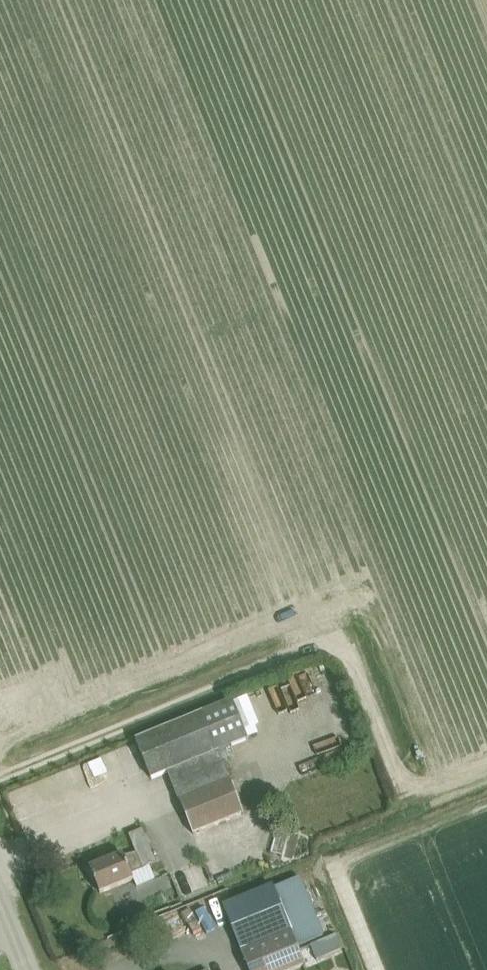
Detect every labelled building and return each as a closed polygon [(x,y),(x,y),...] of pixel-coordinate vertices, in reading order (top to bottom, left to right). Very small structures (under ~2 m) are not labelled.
[(297,697),(302,723),(322,720),(325,738),(340,736),(331,680),(277,690),(278,700),(297,697)] [(219,751),(248,739),(232,701),(136,740),(152,778),(168,771),(194,834),(245,813),(219,751)] [(131,874),(143,869),(156,864),(142,829),(128,835),(136,854),(124,857),(124,855),(90,868),(99,893),(133,880),(131,874)] [(298,948),(324,937),(300,878),(273,889),(272,886),(223,906),(242,951),(241,952),(248,969),(298,969),(306,967),(298,948)]
